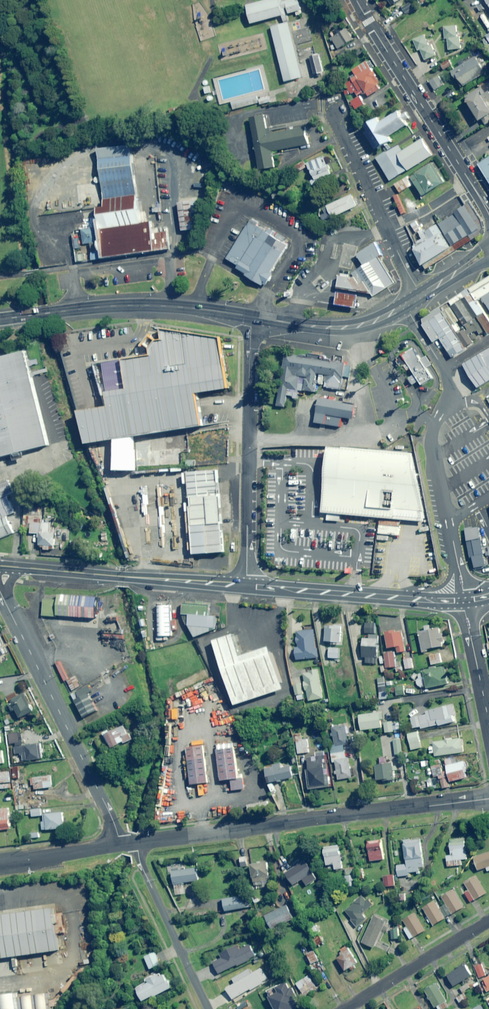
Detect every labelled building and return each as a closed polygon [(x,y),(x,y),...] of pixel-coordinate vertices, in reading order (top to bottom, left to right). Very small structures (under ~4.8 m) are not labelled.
[(245,4),(249,21),(284,12),(281,0),(261,0),(245,4)] [(282,0),(286,15),(300,11),(297,0),(283,0),(282,0)] [(488,19),(488,0),(476,0),(488,19)] [(414,8),(410,2),(401,7),(405,13),(414,8)] [(301,76),(287,22),(269,26),(283,81),(301,76)] [(354,39),(347,29),(344,24),(335,30),(338,34),(332,39),(339,49),(354,39)] [(456,36),(455,25),(443,27),(444,39),(447,38),(448,50),(461,48),(459,36),(456,36)] [(428,46),(424,35),(413,40),(417,51),(420,50),(425,60),(435,55),(431,45),(428,46)] [(316,53),(309,55),(314,73),(322,71),(316,53)] [(488,71),(478,55),(452,72),(462,88),(488,71)] [(383,87),(367,61),(355,68),(357,72),(350,76),(353,80),(345,84),(352,94),(355,91),(358,96),(365,91),(369,96),(383,87)] [(443,84),(438,76),(429,82),(435,90),(443,84)] [(403,99),(395,86),(390,89),(398,102),(403,99)] [(482,119),(486,125),(488,123),(488,116),(488,115),(488,103),(488,104),(478,89),(465,97),(480,120),(482,119)] [(259,103),(257,96),(232,102),(234,109),(259,103)] [(365,104),(360,96),(351,101),(356,109),(365,104)] [(405,123),(395,108),(375,120),(372,115),(356,125),(370,149),(386,139),(384,136),(405,123)] [(261,116),(243,119),(253,169),(271,165),(268,149),(302,142),(298,125),(264,132),(261,116)] [(390,153),(401,171),(427,155),(416,137),(390,153)] [(97,198),(131,193),(124,145),(90,150),(97,198)] [(386,147),(370,156),(386,180),(401,171),(390,153),(386,147)] [(473,162),(488,189),(488,152),(473,162)] [(318,154),(300,162),(307,180),(325,172),(318,154)] [(437,181),(425,161),(405,174),(417,193),(437,181)] [(209,175),(198,172),(194,189),(205,191),(209,175)] [(412,185),(407,177),(394,185),(399,193),(412,185)] [(133,209),(131,193),(93,199),(95,208),(85,210),(93,260),(163,250),(160,229),(145,232),(143,219),(140,220),(139,209),(133,209)] [(319,206),(324,218),(351,205),(346,194),(319,206)] [(160,200),(152,201),(152,212),(160,212),(160,200)] [(464,200),(430,222),(446,247),(478,227),(477,220),(464,200)] [(184,201),(172,203),(176,232),(189,230),(184,201)] [(256,285),(282,244),(244,220),(220,258),(231,264),(229,268),(256,285)] [(446,247),(430,222),(419,229),(425,238),(405,250),(415,266),(446,247)] [(369,243),(349,256),(355,266),(372,255),(369,243)] [(390,284),(373,257),(349,271),(352,275),(348,277),(331,274),(330,288),(362,292),(366,298),(390,284)] [(468,291),(472,298),(488,288),(488,278),(468,291)] [(472,298),(480,311),(488,305),(488,288),(472,298)] [(468,291),(460,296),(483,332),(488,329),(488,325),(480,311),(472,298),(468,291)] [(349,296),(328,293),(327,305),(348,308),(349,296)] [(473,316),(460,296),(446,305),(456,321),(459,325),(473,316)] [(456,321),(446,305),(437,311),(447,327),(456,321)] [(437,311),(436,310),(422,319),(445,356),(460,348),(447,327),(437,311)] [(77,412),(87,446),(202,424),(198,398),(228,393),(224,341),(161,329),(160,345),(149,354),(122,359),(128,394),(110,397),(110,404),(77,412)] [(457,365),(471,387),(488,376),(488,345),(457,365)] [(405,347),(394,354),(415,386),(426,378),(405,347)] [(41,447),(16,350),(0,354),(0,458),(41,447)] [(338,362),(277,353),(269,408),(277,409),(280,390),(290,391),(293,374),(297,375),(295,392),(307,394),(310,377),(335,381),(338,362)] [(308,401),(290,398),(288,410),(306,412),(308,401)] [(348,403),(313,398),(309,425),(333,428),(335,417),(345,419),(348,403)] [(182,459),(214,460),(214,443),(202,443),(202,437),(183,437),(182,459)] [(128,440),(130,466),(175,463),(174,447),(146,449),(145,439),(128,440)] [(317,486),(316,516),(387,519),(388,507),(417,509),(405,455),(334,448),(330,487),(317,486)] [(180,472),(185,558),(218,556),(212,470),(180,472)] [(1,495),(8,492),(2,478),(0,479),(0,496),(1,495)] [(0,514),(0,534),(8,530),(1,514),(0,514)] [(40,534),(39,547),(44,548),(44,550),(50,550),(50,546),(55,546),(56,524),(31,522),(30,533),(40,534)] [(389,526),(378,526),(377,538),(388,539),(389,526)] [(481,539),(480,528),(466,530),(468,542),(470,558),(473,557),(474,568),(486,566),(481,539)] [(41,593),(39,613),(88,617),(89,597),(41,593)] [(164,637),(164,603),(150,603),(150,637),(164,637)] [(204,604),(176,603),(176,618),(190,637),(211,630),(211,617),(203,616),(204,604)] [(376,634),(376,623),(365,623),(365,635),(364,635),(363,658),(366,658),(366,663),(377,664),(378,634),(376,634)] [(431,629),(430,625),(425,626),(426,631),(419,632),(422,652),(427,652),(427,649),(444,646),(441,628),(431,629)] [(341,642),(341,626),(326,626),(325,642),(331,642),(331,645),(336,645),(336,642),(341,642)] [(317,657),(313,629),(295,632),(298,648),(295,648),(297,660),(317,657)] [(406,648),(404,631),(386,633),(388,648),(397,647),(397,653),(409,651),(408,647),(406,648)] [(227,706),(276,688),(261,646),(232,657),(224,636),(204,644),(227,706)] [(344,649),(329,648),(329,658),(332,658),(332,663),(340,663),(340,656),(344,656),(344,649)] [(396,667),(394,651),(384,652),(386,668),(396,667)] [(441,663),(439,654),(429,656),(431,665),(441,663)] [(411,658),(404,659),(406,669),(413,668),(411,658)] [(416,679),(418,688),(426,687),(426,689),(448,684),(444,666),(423,671),(424,678),(416,679)] [(321,699),(317,670),(310,671),(310,673),(303,674),(307,701),(321,699)] [(303,699),(300,684),(294,686),(297,701),(303,699)] [(92,710),(81,686),(67,692),(78,716),(92,710)] [(405,695),(404,686),(391,688),(392,697),(405,695)] [(34,711),(25,693),(12,700),(13,701),(8,704),(12,711),(16,710),(20,719),(34,711)] [(455,723),(452,706),(427,711),(427,714),(411,718),(413,728),(421,726),(421,729),(439,725),(439,726),(455,723)] [(382,728),(380,713),(359,716),(361,730),(382,728)] [(335,760),(346,758),(344,746),(349,745),(346,725),(333,727),(335,745),(330,745),(332,762),(335,762),(335,760)] [(108,731),(102,733),(107,744),(109,743),(111,748),(123,742),(124,743),(132,740),(129,733),(127,734),(123,726),(108,733),(108,731)] [(19,743),(18,732),(9,733),(10,744),(19,743)] [(421,748),(418,732),(408,734),(411,750),(421,748)] [(444,739),(444,741),(433,742),(434,756),(463,753),(462,739),(450,740),(450,738),(444,739)] [(309,752),(307,739),(296,741),(298,754),(309,752)] [(402,754),(400,739),(394,740),(395,755),(402,754)] [(331,787),(328,768),(325,741),(318,742),(318,749),(316,749),(317,757),(308,759),(309,770),(307,770),(309,789),(331,787)] [(233,778),(229,743),(212,744),(216,779),(233,778)] [(23,761),(42,758),(40,744),(14,748),(15,754),(22,753),(23,761)] [(201,781),(197,746),(180,748),(184,783),(201,781)] [(386,757),(380,758),(380,765),(376,765),(377,781),(394,779),(393,763),(386,764),(386,757)] [(335,760),(335,762),(337,780),(352,778),(350,765),(349,765),(348,758),(346,758),(335,760)] [(467,772),(464,761),(446,766),(450,782),(466,778),(465,772),(467,772)] [(282,768),(281,763),(265,768),(269,784),(292,778),(289,766),(282,768)] [(443,772),(440,764),(431,767),(434,778),(439,776),(442,789),(449,787),(444,772),(443,772)] [(10,782),(9,772),(0,773),(0,783),(10,782)] [(52,787),(51,776),(30,778),(31,785),(34,785),(34,790),(52,787)] [(270,800),(265,784),(259,786),(265,802),(270,800)] [(267,803),(247,805),(247,812),(267,810),(267,803)] [(10,829),(9,820),(13,820),(13,815),(9,815),(8,808),(0,809),(0,831),(10,829)] [(66,819),(64,819),(63,813),(43,815),(44,822),(42,822),(42,830),(64,828),(64,827),(66,826),(66,819)] [(406,865),(397,866),(398,877),(425,874),(421,839),(403,841),(406,865)] [(466,860),(466,839),(451,840),(451,856),(447,856),(447,866),(461,866),(460,860),(466,860)] [(385,860),(382,840),(368,842),(370,862),(385,860)] [(342,869),(340,847),(325,849),(327,865),(334,865),(334,870),(342,869)] [(474,858),(478,871),(487,868),(488,871),(488,852),(474,858)] [(251,865),(249,856),(239,858),(241,867),(251,865)] [(314,875),(307,862),(287,873),(294,885),(305,879),(306,880),(314,875)] [(270,886),(265,863),(249,866),(254,887),(263,885),(263,888),(270,886)] [(198,881),(197,868),(172,872),(175,895),(182,894),(181,883),(198,881)] [(355,887),(355,868),(345,868),(345,887),(355,887)] [(395,886),(393,875),(383,877),(384,887),(395,886)] [(487,893),(476,876),(464,883),(469,891),(465,893),(471,903),(487,893)] [(439,909),(445,918),(464,907),(453,890),(442,897),(446,905),(439,909)] [(245,908),(243,896),(223,899),(225,911),(245,908)] [(367,901),(363,897),(345,911),(352,919),(350,920),(356,927),(365,919),(361,914),(373,905),(368,900),(367,901)] [(445,918),(439,909),(435,901),(423,908),(433,925),(445,918)] [(294,918),(287,905),(266,916),(272,929),(294,918)] [(54,950),(48,908),(0,914),(0,958),(54,950)] [(425,931),(415,913),(403,920),(407,928),(404,930),(410,940),(425,931)] [(387,922),(375,916),(362,942),(373,948),(387,922)] [(400,939),(399,929),(391,929),(392,939),(400,939)] [(324,943),(320,935),(314,938),(318,946),(324,943)] [(353,956),(349,950),(337,957),(346,971),(355,965),(351,958),(353,956)] [(319,961),(314,951),(307,954),(312,964),(319,961)] [(160,965),(155,953),(144,957),(149,969),(160,965)] [(486,975),(482,964),(475,967),(480,978),(486,975)] [(472,976),(465,965),(447,976),(454,987),(472,976)] [(143,982),(131,988),(138,1001),(167,985),(160,972),(155,975),(153,972),(141,978),(143,982)] [(318,988),(310,975),(297,984),(304,994),(307,992),(309,994),(318,988)] [(447,1001),(437,984),(425,991),(435,1008),(447,1001)] [(467,999),(464,993),(456,998),(459,1003),(467,999)] [(13,998),(14,1008),(22,1008),(35,1007),(33,996),(13,998)]
